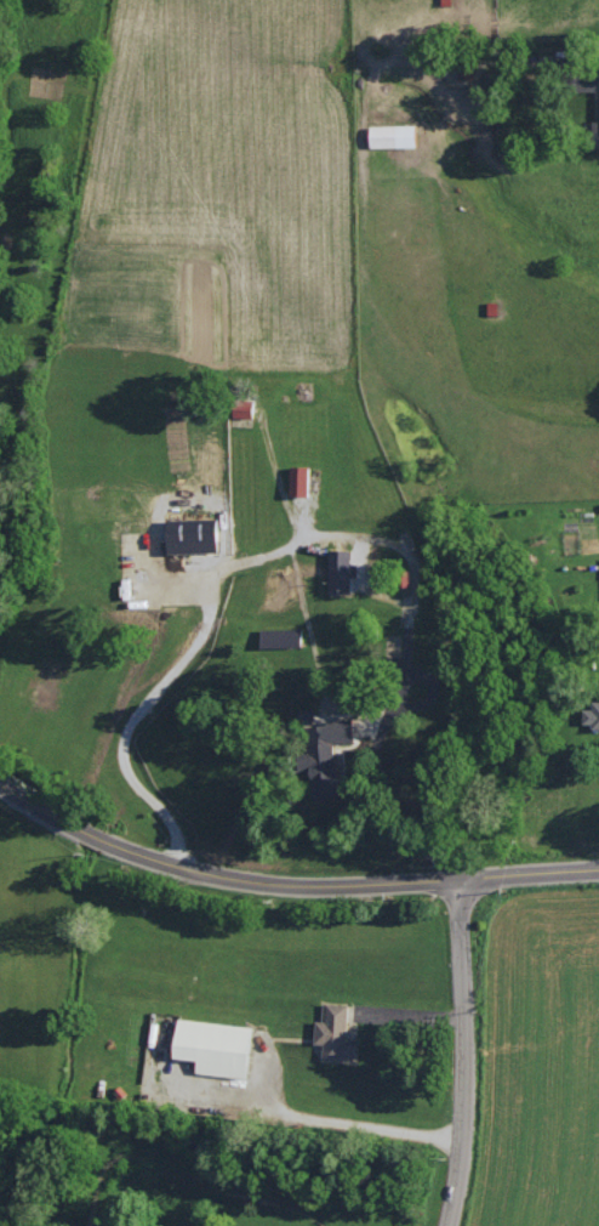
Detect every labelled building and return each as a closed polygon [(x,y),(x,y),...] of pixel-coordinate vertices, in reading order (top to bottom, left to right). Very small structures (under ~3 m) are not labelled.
[(418,124),(372,124),(372,146),(418,145),(418,124)] [(255,416),(255,398),(235,398),(235,416),(255,416)] [(310,495),(311,465),(293,464),(291,494),(310,495)] [(170,518),(171,562),(220,561),(219,517),(170,518)] [(352,590),(353,549),(331,548),(331,590),(352,590)] [(303,627),(263,628),(263,645),(304,645),(303,627)] [(592,700),(592,704),(585,704),(585,726),(598,726),(598,700),(592,700)] [(357,740),(354,718),(308,723),(311,751),(300,752),(302,769),(313,767),(316,796),(341,793),(336,742),(357,740)] [(350,1003),(325,1002),(324,1019),(317,1018),(316,1042),(325,1042),(324,1059),(356,1060),(357,1041),(348,1040),(350,1003)] [(248,1077),(254,1025),(180,1017),(176,1056),(199,1059),(198,1071),(248,1077)]
